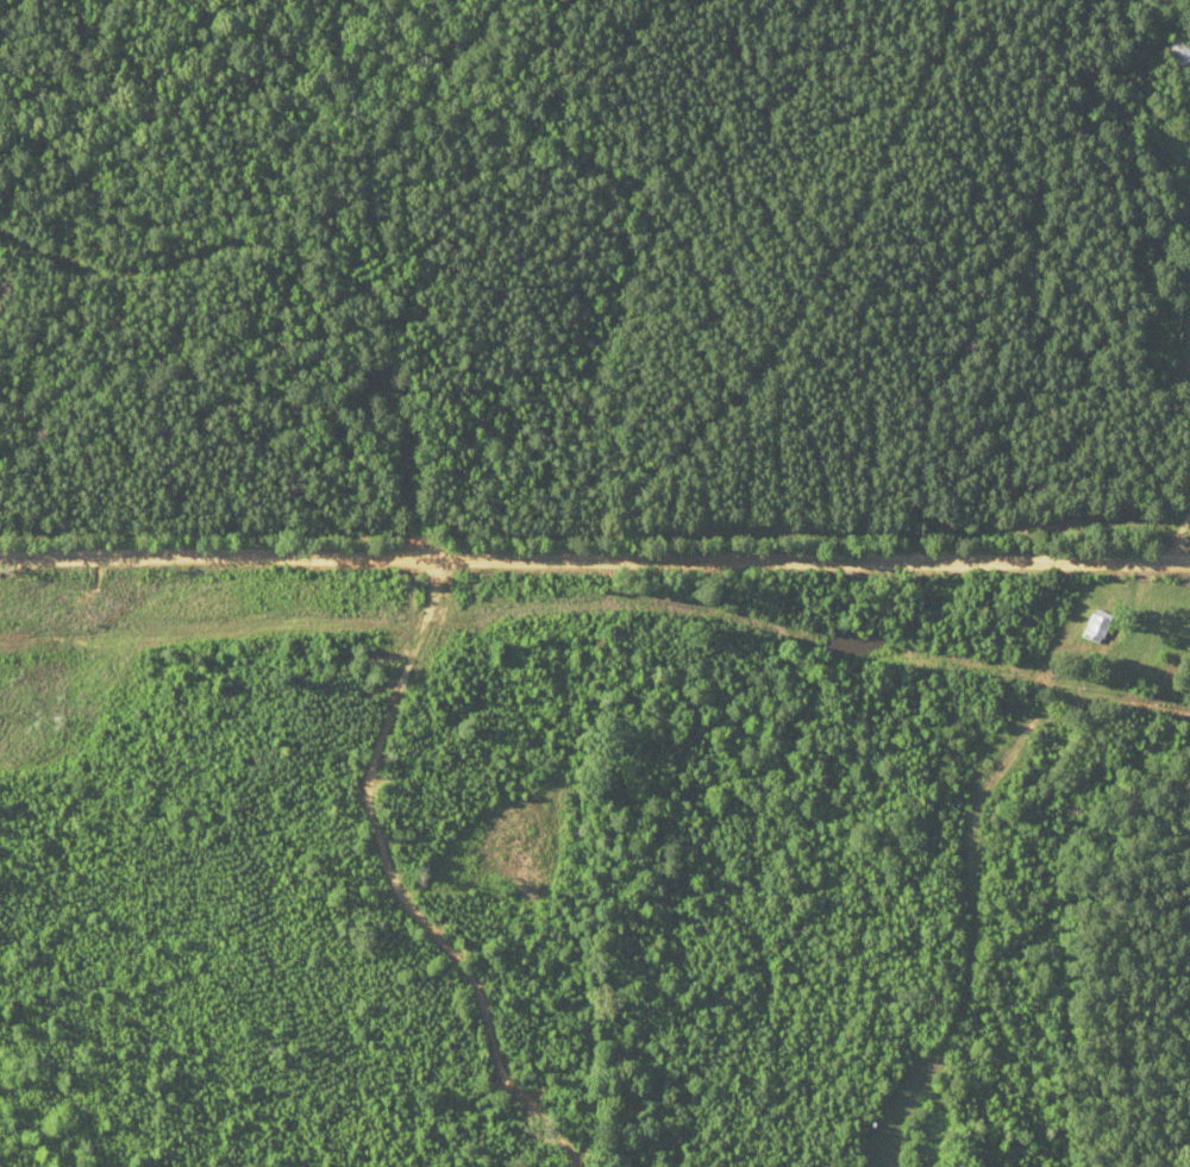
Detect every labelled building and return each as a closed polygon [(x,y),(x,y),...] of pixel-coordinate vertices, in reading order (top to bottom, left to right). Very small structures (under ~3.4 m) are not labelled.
[(1189,66),(1189,57),(1168,35),(1152,51),(1179,77),(1189,66)] [(1100,616),(1081,607),(1068,635),(1087,644),(1100,616)]
